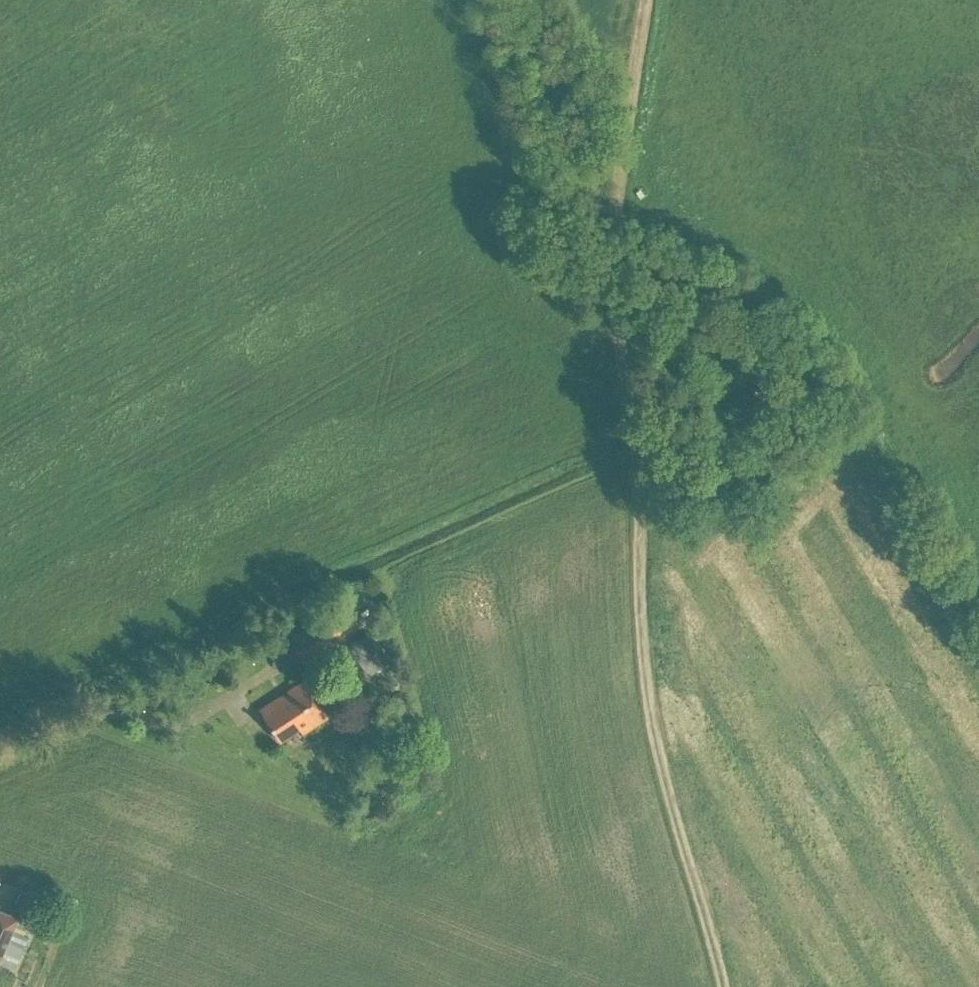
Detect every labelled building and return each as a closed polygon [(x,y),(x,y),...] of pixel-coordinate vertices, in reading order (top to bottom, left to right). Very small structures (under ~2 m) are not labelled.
[(303,680),(258,709),(278,740),(297,728),(300,733),(326,716),(303,680)] [(19,918),(0,910),(0,962),(15,969),(28,938),(13,932),(19,918)]
